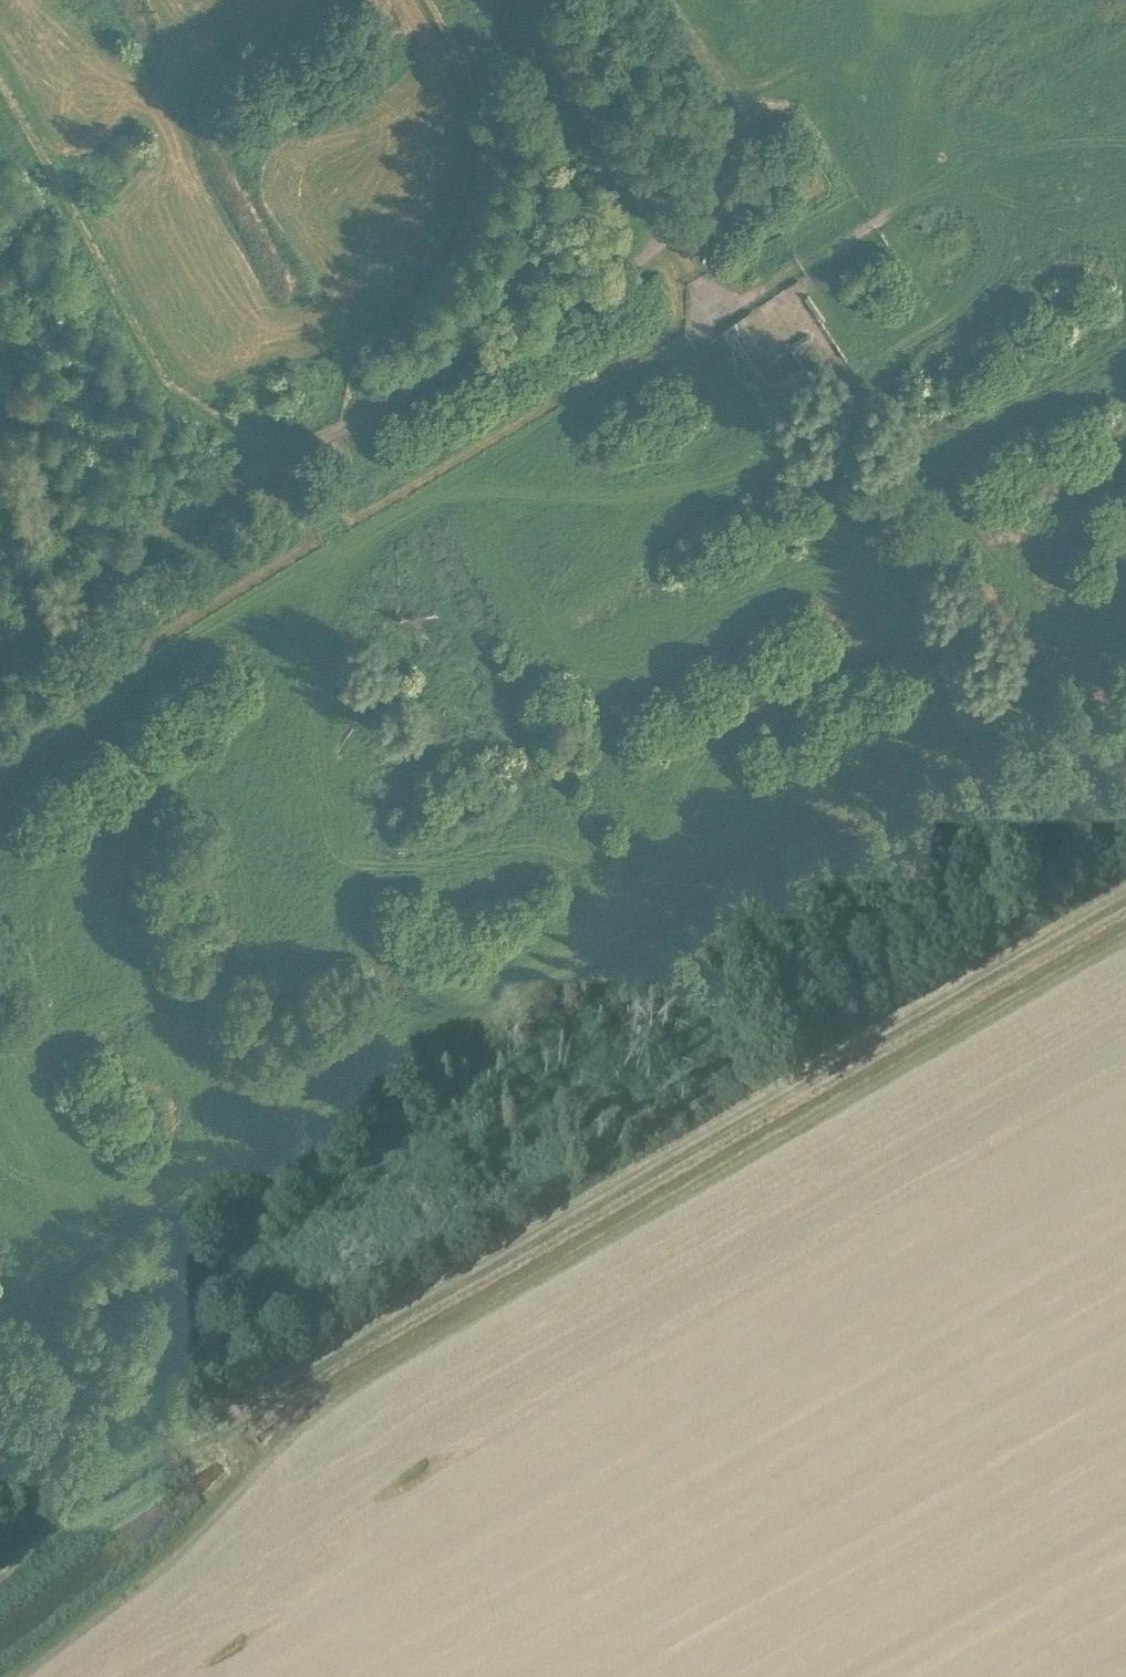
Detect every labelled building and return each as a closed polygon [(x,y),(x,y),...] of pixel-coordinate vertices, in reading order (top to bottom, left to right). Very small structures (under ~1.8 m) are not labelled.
[(726,321),(714,328),(728,352),(740,346),(726,321)]
